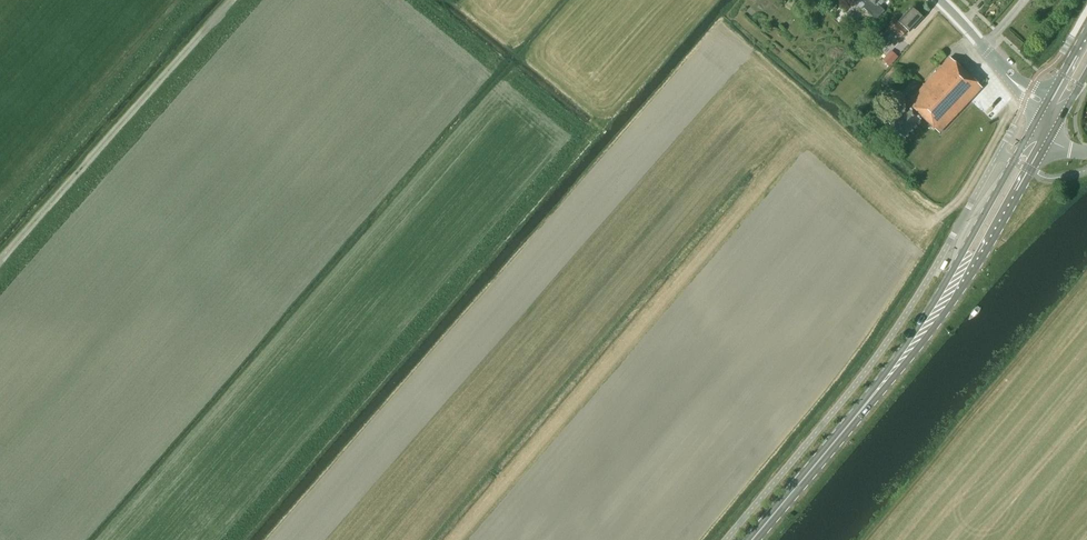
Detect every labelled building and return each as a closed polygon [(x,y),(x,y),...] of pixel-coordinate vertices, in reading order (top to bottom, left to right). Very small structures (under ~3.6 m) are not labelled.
[(865,4),(863,7),(876,20),(885,11),(878,5),(877,6),(875,4),(879,0),(856,0),(854,2),(859,7),(863,3),(865,4)] [(908,30),(909,32),(923,17),(912,8),(899,22),(896,19),(889,27),(901,38),(908,30)] [(947,57),(941,51),(932,60),(938,66),(947,57)] [(889,53),(882,60),(890,66),(896,59),(889,53)] [(922,117),(939,133),(982,87),(950,57),(913,96),(912,94),(903,103),(905,104),(901,108),(899,106),(886,120),(903,137),(922,117)]
